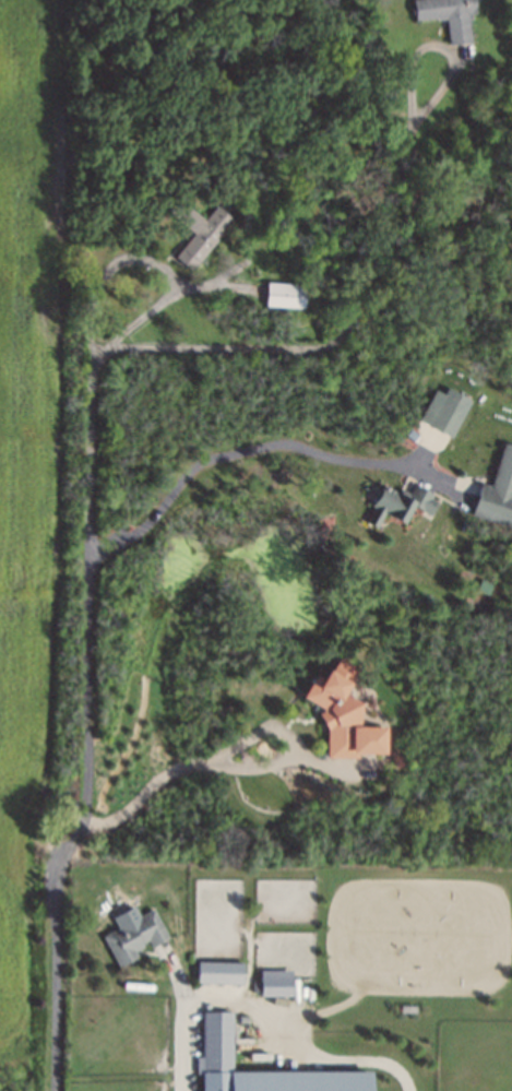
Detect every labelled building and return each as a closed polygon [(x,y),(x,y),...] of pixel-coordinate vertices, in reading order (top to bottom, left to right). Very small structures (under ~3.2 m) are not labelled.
[(415,21),(446,18),(449,45),(471,43),(469,16),(476,15),(474,0),(413,0),(415,21)] [(175,257),(191,271),(231,222),(216,207),(206,222),(178,200),(168,212),(193,234),(175,257)] [(267,284),(266,307),(305,310),(307,286),(267,284)] [(419,420),(450,439),(471,402),(446,389),(443,395),(436,391),(419,420)] [(503,444),(511,447),(511,528),(469,514),(480,484),(490,487),(503,444)] [(370,506),(382,486),(404,499),(414,485),(432,496),(431,499),(438,502),(429,517),(410,507),(400,525),(386,519),(389,514),(384,511),(374,529),(364,522),(372,509),(370,506)] [(298,698),(310,675),(315,678),(321,671),(326,674),(335,660),(353,671),(336,696),(352,704),(353,728),(377,728),(377,757),(353,755),(354,759),(321,759),(323,730),(311,715),(317,711),(298,698)] [(102,938),(117,968),(168,939),(152,910),(102,938)] [(243,984),(243,962),(198,961),(197,983),(243,984)] [(260,971),(260,997),(294,998),(293,971),(260,971)] [(202,1013),(231,1013),(233,1071),(197,1071),(197,1057),(202,1057),(202,1013)] [(368,1074),(368,1090),(199,1090),(200,1074),(368,1074)]
